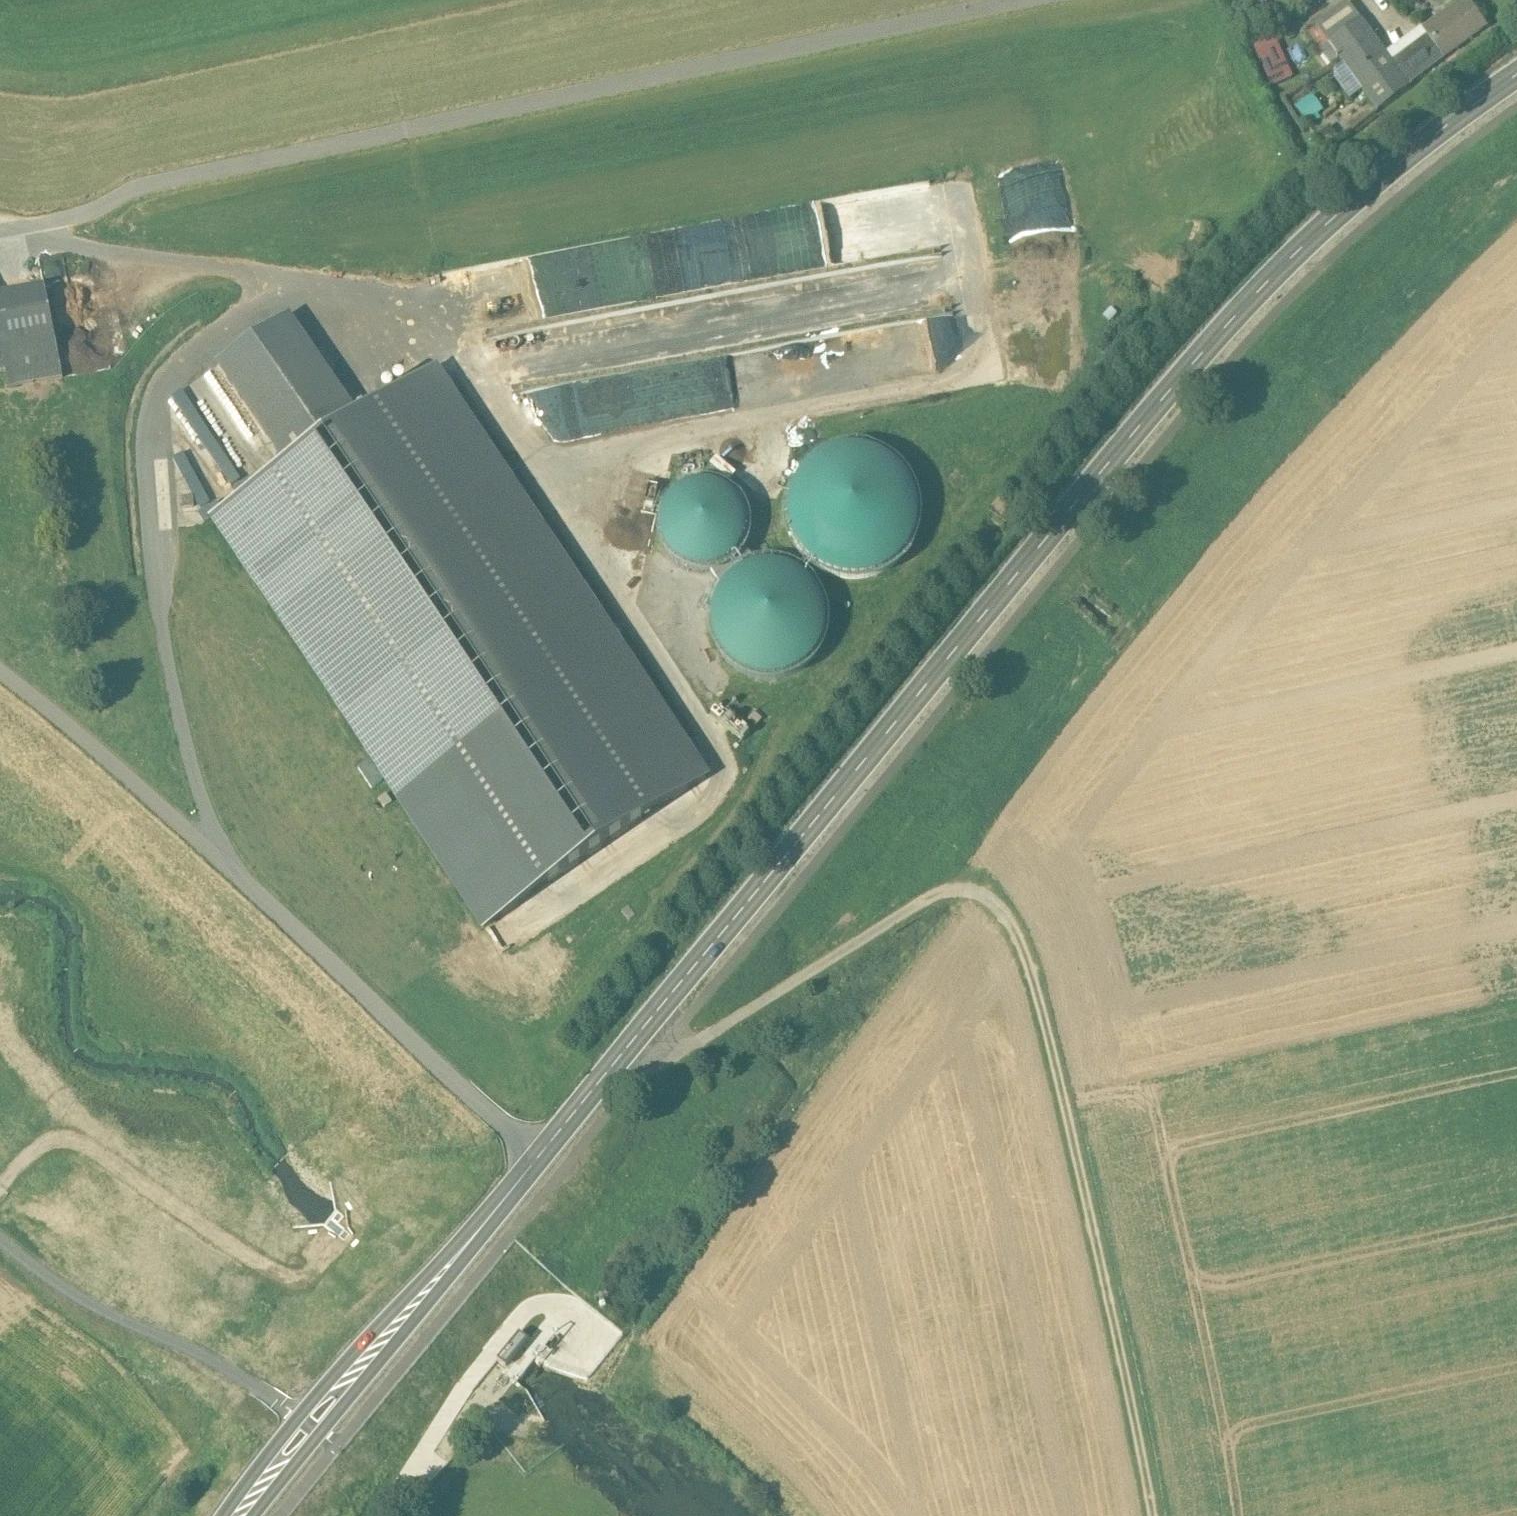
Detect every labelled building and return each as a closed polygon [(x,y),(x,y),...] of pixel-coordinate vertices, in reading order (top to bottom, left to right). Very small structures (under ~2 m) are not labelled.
[(1422,31),(1430,42),(1395,68),(1409,87),(1487,29),(1466,0),(1464,0),(1422,31)] [(1314,26),(1327,43),(1359,19),(1346,2),(1314,26)] [(1359,19),(1327,43),(1341,62),(1373,38),(1359,19)] [(1251,46),(1270,90),(1293,80),(1275,36),(1251,46)] [(1395,68),(1373,38),(1341,62),(1378,112),(1410,88),(1395,68)] [(1315,97),(1295,106),(1302,121),(1322,112),(1315,97)] [(0,298),(0,342),(6,375),(9,390),(63,379),(45,289),(0,298)] [(289,316),(218,363),(289,469),(360,422),(330,378),(336,374),(331,367),(325,370),(289,316)] [(289,469),(213,519),(484,925),(707,777),(435,371),(360,422),(289,469)] [(896,556),(903,549),(909,541),(914,532),(917,522),(919,512),(919,502),(918,492),(915,482),(910,473),(904,464),(897,457),(889,451),(879,446),(870,443),(860,441),(849,441),(839,443),(829,446),(820,450),(812,456),(804,463),(798,471),(793,481),(790,490),(788,500),(788,511),(790,521),(793,531),(797,540),(803,548),(811,555),(819,562),(828,566),(838,570),(848,571),(858,571),(868,570),(878,567),(887,562),(896,556)] [(215,465),(229,493),(252,482),(238,454),(215,465)] [(733,553),(739,547),(744,540),(747,532),(748,524),(748,516),(746,507),(743,500),(739,493),(733,487),(726,482),(718,479),(710,478),(701,478),(693,479),(686,483),(679,487),(673,493),(668,500),(665,508),(664,516),(664,524),(665,533),(668,540),(673,547),(679,553),(686,558),(694,561),(702,562),(710,562),(718,561),(726,557),(733,553)] [(812,656),(818,648),(823,640),(827,631),(828,621),(828,612),(827,602),(824,593),(819,584),(813,577),(806,570),(798,565),(789,561),(779,559),(769,559),(760,560),(750,563),(742,567),(734,572),(727,579),(721,587),(717,596),(715,606),(714,615),(715,625),(717,634),(721,643),(726,651),(733,658),(741,664),(749,669),(758,672),(768,673),(778,673),(787,671),(796,667),(805,662),(812,656)] [(722,715),(749,736),(761,720),(734,700),(722,715)]
